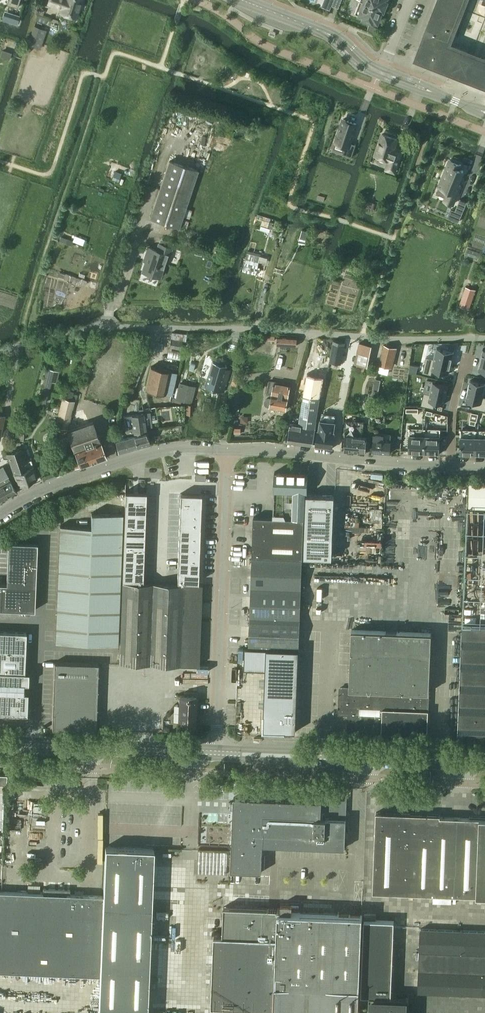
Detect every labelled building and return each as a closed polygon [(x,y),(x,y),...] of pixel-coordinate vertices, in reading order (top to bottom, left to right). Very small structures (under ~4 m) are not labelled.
[(76,17),(81,0),(49,0),(47,3),(62,8),(60,12),(76,17)] [(338,8),(341,0),(333,0),(331,5),(338,8)] [(373,21),(377,22),(382,10),(383,10),(384,10),(360,0),(355,14),(364,17),(363,18),(372,22),(373,21)] [(384,10),(387,2),(386,1),(386,0),(360,0),(384,10)] [(445,71),(454,48),(454,47),(447,45),(465,0),(437,0),(414,59),(445,71)] [(480,57),(474,74),(484,78),(484,59),(480,57)] [(356,123),(343,119),(335,141),(345,145),(342,153),(351,156),(350,157),(351,158),(356,144),(350,142),(356,123)] [(394,172),(402,150),(394,148),(397,139),(382,134),(375,155),(389,160),(386,169),(394,172)] [(150,217),(179,226),(198,170),(169,160),(150,217)] [(449,160),(438,187),(448,191),(443,201),(453,205),(460,186),(457,185),(463,171),(459,170),(461,165),(457,163),(449,160)] [(460,199),(452,219),(458,222),(466,202),(460,199)] [(142,271),(160,277),(165,261),(167,261),(172,247),(159,243),(156,249),(148,246),(145,254),(148,255),(146,260),(145,260),(142,271)] [(466,287),(459,306),(469,309),(475,290),(466,287)] [(279,345),(296,346),(297,338),(280,337),(279,345)] [(171,338),(169,347),(181,349),(183,340),(171,338)] [(334,340),(329,362),(340,364),(345,342),(334,340)] [(356,364),(368,366),(372,345),(360,343),(356,364)] [(380,365),(391,367),(395,348),(385,345),(380,365)] [(426,357),(422,373),(431,375),(432,370),(448,374),(454,352),(453,352),(437,348),(436,348),(434,359),(426,357)] [(212,360),(205,386),(218,390),(221,380),(227,381),(230,369),(225,368),(226,364),(212,360)] [(146,389),(165,393),(170,371),(151,367),(146,389)] [(39,402),(46,404),(53,369),(46,368),(42,385),(43,385),(39,402)] [(287,442),(313,446),(315,429),(315,428),(323,376),(307,374),(304,392),(299,426),(290,424),(287,442)] [(465,400),(466,401),(466,400),(473,402),(471,408),(484,411),(484,397),(482,396),(484,385),(484,384),(470,381),(470,380),(465,400)] [(424,392),(421,406),(433,408),(435,403),(444,405),(448,385),(433,381),(430,394),(424,392)] [(270,407),(286,410),(290,386),(274,383),(271,398),(269,398),(267,398),(265,399),(265,402),(265,404),(266,406),(268,406),(270,407)] [(56,426),(65,428),(73,400),(63,397),(56,426)] [(146,432),(143,413),(124,415),(127,437),(134,436),(146,432)] [(315,446),(332,448),(335,432),(334,432),(335,421),(320,419),(319,430),(318,429),(315,446)] [(74,463),(76,468),(80,467),(106,458),(93,421),(67,430),(78,462),(74,463)] [(344,450),(366,452),(367,437),(362,436),(363,422),(346,421),(345,436),(344,450)] [(409,428),(408,453),(424,453),(425,428),(409,428)] [(425,428),(424,453),(439,454),(440,429),(425,428)] [(460,430),(459,454),(475,455),(476,430),(460,430)] [(475,455),(484,455),(484,430),(476,430),(475,455)] [(146,432),(134,436),(137,447),(149,444),(146,432)] [(373,452),(390,454),(391,441),(382,440),(382,435),(374,434),(373,452)] [(134,436),(115,441),(118,453),(137,447),(134,436)] [(8,452),(19,487),(37,479),(31,459),(25,461),(22,448),(8,452)] [(16,492),(10,481),(2,467),(0,468),(0,501),(16,492)] [(273,518),(304,519),(305,491),(307,491),(308,473),(305,473),(297,472),(297,473),(295,473),(295,472),(287,472),(284,472),(277,472),(274,472),(274,473),(275,473),(273,518)] [(125,497),(125,502),(145,503),(146,492),(125,491),(125,497)] [(180,493),(180,504),(200,505),(201,494),(180,493)] [(307,495),(304,556),(332,557),(334,496),(307,495)] [(125,502),(124,513),(145,514),(145,503),(125,502)] [(180,504),(179,515),(200,516),(200,505),(180,504)] [(55,642),(118,644),(123,514),(91,513),(91,526),(60,525),(55,642)] [(124,513),(124,524),(145,525),(145,514),(124,513)] [(179,515),(179,526),(200,527),(200,516),(179,515)] [(304,519),(273,518),(253,517),(253,518),(254,518),(253,537),(303,539),(304,519)] [(124,524),(123,535),(144,536),(145,525),(124,524)] [(179,526),(178,537),(199,538),(200,527),(179,526)] [(123,535),(123,546),(144,547),(144,536),(123,535)] [(178,537),(178,548),(199,549),(199,538),(178,537)] [(252,556),(252,557),(302,559),(303,539),(253,537),(252,556)] [(34,610),(35,586),(33,586),(34,580),(35,580),(37,543),(8,542),(7,579),(9,579),(9,585),(0,584),(0,609),(34,610)] [(123,546),(123,557),(143,558),(144,547),(123,546)] [(178,548),(178,559),(198,560),(199,549),(178,548)] [(123,557),(122,568),(143,569),(143,558),(123,557)] [(252,558),(251,587),(301,589),(302,559),(252,558)] [(178,559),(177,570),(198,571),(198,560),(178,559)] [(122,568),(122,579),(143,580),(143,569),(122,568)] [(177,570),(177,581),(198,582),(198,571),(177,570)] [(119,662),(199,665),(202,584),(201,584),(183,584),(122,581),(119,662)] [(251,587),(250,617),(300,619),(301,589),(251,587)] [(300,619),(250,617),(249,647),(260,648),(299,649),(300,619)] [(458,744),(484,746),(484,625),(462,625),(458,744)] [(381,739),(427,741),(431,633),(352,630),(349,689),(340,688),(339,712),(348,713),(347,731),(381,732),(381,739)] [(26,714),(27,692),(23,692),(24,683),(28,683),(28,672),(24,672),(26,632),(0,631),(0,713),(26,714)] [(244,647),(244,669),(265,669),(263,731),(296,732),(297,694),(299,649),(260,648),(249,647),(244,647)] [(52,729),(95,730),(98,663),(54,662),(52,729)] [(179,696),(178,722),(195,723),(196,697),(197,697),(198,693),(184,693),(184,696),(179,696)] [(231,871),(261,872),(262,845),(345,848),(347,800),(337,800),(337,790),(326,790),(324,818),(321,818),(322,801),(233,797),(231,871)] [(484,897),(484,816),(469,816),(469,818),(440,817),(440,815),(376,812),(373,892),(484,897)] [(153,858),(105,856),(98,1012),(147,1012),(153,858)] [(99,975),(103,895),(69,894),(70,889),(43,888),(42,893),(0,891),(0,971),(99,975)] [(211,1006),(358,1012),(362,915),(279,912),(279,910),(279,908),(267,908),(224,907),(222,936),(214,936),(213,946),(212,965),(213,965),(211,1006)] [(484,994),(484,931),(421,929),(418,992),(484,994)] [(409,998),(391,997),(369,996),(368,1012),(371,1012),(408,1012),(409,998)]
